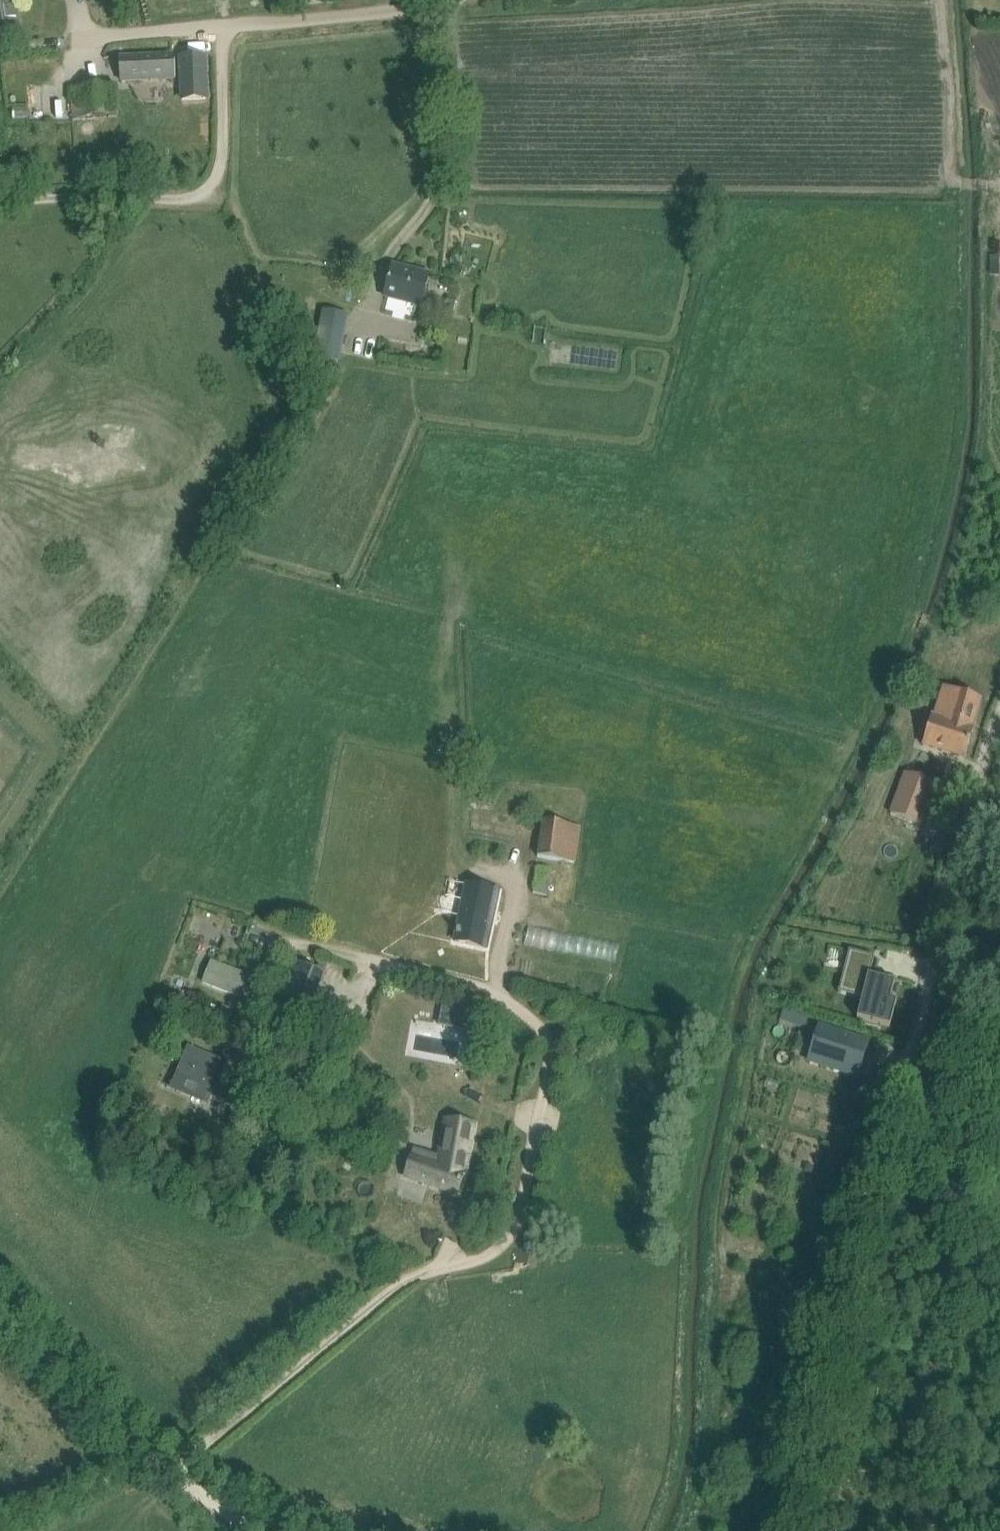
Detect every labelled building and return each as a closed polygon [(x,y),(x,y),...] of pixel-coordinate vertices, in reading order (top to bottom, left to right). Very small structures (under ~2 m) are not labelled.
[(14,0),(0,0),(0,35),(20,31),(14,0)] [(180,43),(182,88),(206,87),(204,42),(180,43)] [(172,55),(121,57),(122,83),(173,81),(172,55)] [(15,102),(14,94),(0,97),(0,104),(15,102)] [(109,99),(72,100),(73,120),(110,119),(109,99)] [(392,267),(385,296),(421,305),(428,276),(392,267)] [(315,357),(339,362),(348,316),(324,312),(315,357)] [(973,729),(972,729),(981,698),(943,686),(933,716),(931,716),(921,746),(964,759),(973,729)] [(906,773),(891,813),(922,825),(937,784),(906,773)] [(542,821),(537,858),(575,864),(580,827),(542,821)] [(548,896),(551,871),(537,869),(533,893),(548,896)] [(486,948),(497,893),(468,887),(456,941),(486,948)] [(633,994),(637,970),(699,979),(702,958),(536,934),(530,973),(560,977),(560,981),(595,986),(598,963),(620,967),(618,979),(632,981),(630,993),(633,994)] [(851,951),(841,991),(862,996),(856,1019),(889,1027),(896,1002),(890,1000),(894,983),(869,977),(874,957),(851,951)] [(271,1012),(303,1025),(323,973),(291,961),(271,1012)] [(207,985),(240,998),(249,975),(217,963),(207,985)] [(817,1029),(807,1059),(872,1080),(879,1059),(866,1054),(869,1045),(817,1029)] [(188,1051),(172,1089),(203,1101),(218,1063),(188,1051)] [(237,1104),(225,1133),(238,1138),(250,1110),(237,1104)] [(465,1175),(473,1125),(444,1120),(438,1154),(411,1149),(405,1177),(457,1194),(463,1175),(465,1175)]
